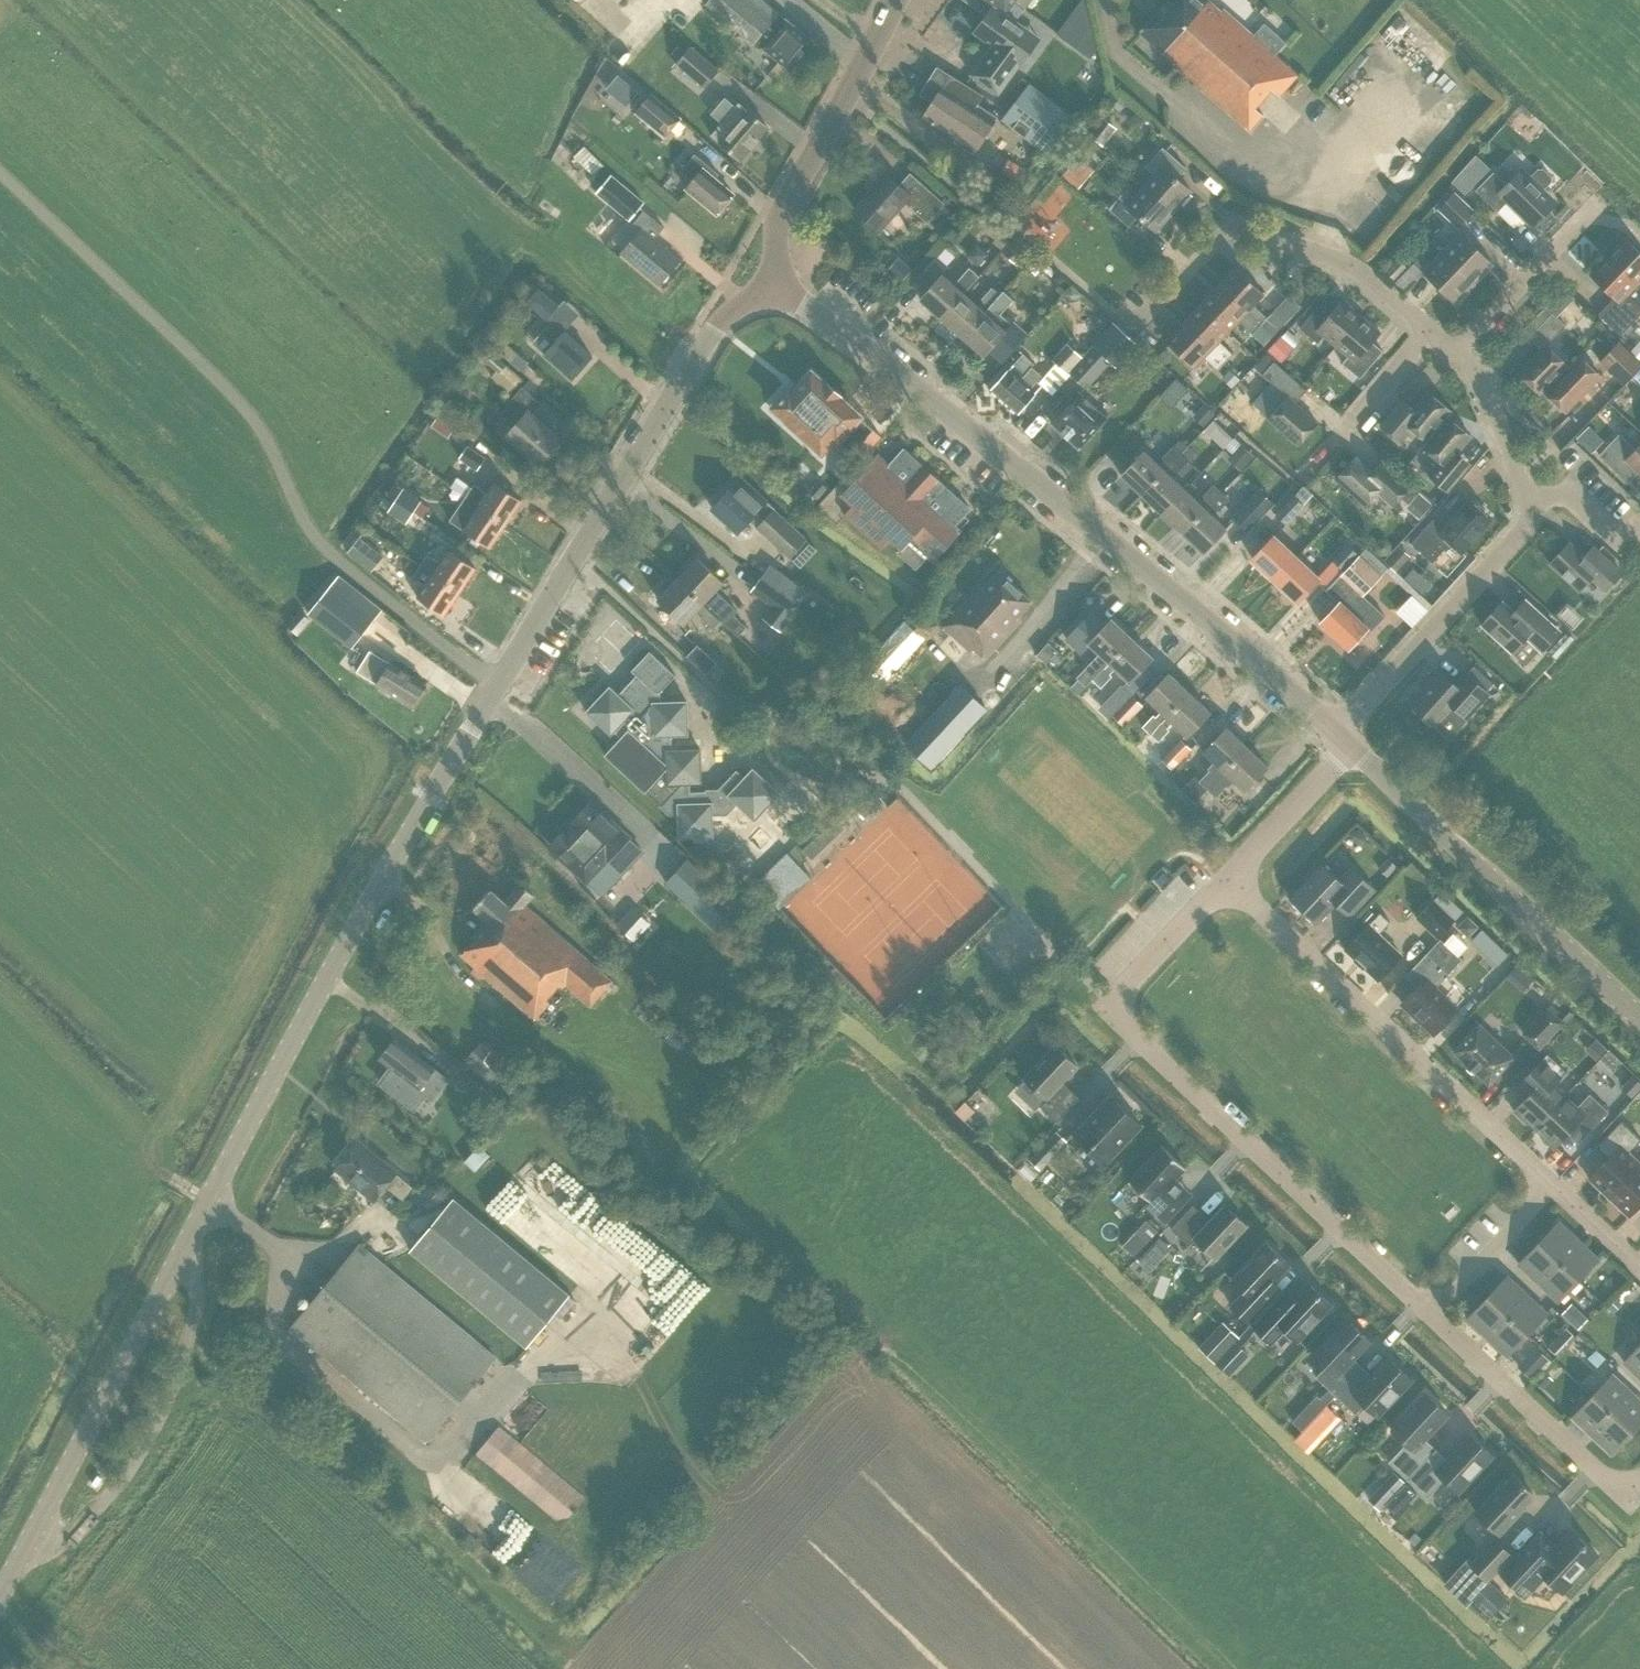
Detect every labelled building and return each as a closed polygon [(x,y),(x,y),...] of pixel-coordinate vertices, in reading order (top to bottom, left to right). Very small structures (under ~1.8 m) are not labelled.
[(813,41),(762,0),(708,0),(705,3),(760,48),(761,46),(790,70),(813,41)] [(985,15),(994,4),(1005,12),(1014,0),(1024,8),(1030,0),(965,0),(985,15)] [(1095,50),(1084,0),(1081,0),(1058,33),(1091,56),(1095,50)] [(1139,32),(1249,130),(1263,114),(1255,107),(1272,89),(1279,96),(1297,74),(1275,54),(1286,42),(1264,23),(1253,35),(1223,8),(1220,11),(1208,0),(1168,0),(1139,32)] [(1029,30),(1005,12),(994,4),(985,15),(974,32),(994,46),(989,53),(987,51),(971,74),(997,93),(1005,83),(1006,83),(1014,71),(1005,64),(1009,58),(1029,30)] [(719,69),(691,45),(675,63),(704,87),(719,69)] [(933,101),(924,117),(956,137),(954,140),(974,153),(997,116),(977,103),(983,94),(937,66),(920,93),(933,101)] [(1075,117),(1029,81),(1001,118),(1047,153),(1075,117)] [(1456,82),(1413,133),(1435,151),(1477,100),(1456,82)] [(681,117),(650,92),(634,113),(665,138),(681,117)] [(1142,114),(1149,100),(1134,93),(1125,110),(1120,108),(1109,130),(1121,135),(1133,110),(1142,114)] [(740,159),(768,127),(739,102),(736,105),(725,96),(710,113),(721,122),(711,134),(740,159)] [(1073,152),(1092,173),(1107,160),(1089,139),(1073,152)] [(1144,185),(1173,211),(1191,190),(1177,178),(1186,167),(1163,147),(1146,166),(1154,173),(1144,185)] [(715,178),(719,173),(695,153),(681,170),(693,180),(686,188),(717,213),(734,194),(715,178)] [(1068,156),(1056,169),(1079,188),(1090,175),(1068,156)] [(1224,162),(1218,171),(1233,182),(1240,174),(1224,162)] [(1507,184),(1493,171),(1475,189),(1497,211),(1507,201),(1529,222),(1552,198),(1543,189),(1552,181),(1551,175),(1543,167),(1538,167),(1529,176),(1521,169),(1507,184)] [(1452,180),(1464,192),(1476,179),(1464,168),(1452,180)] [(945,203),(910,172),(909,173),(913,176),(903,188),(886,173),(855,209),(879,230),(904,201),(928,222),(945,203)] [(645,201),(611,173),(595,192),(629,220),(645,201)] [(1156,231),(1173,211),(1144,185),(1134,196),(1126,188),(1109,208),(1129,226),(1138,215),(1156,231)] [(1474,209),(1454,190),(1437,208),(1457,227),(1474,209)] [(1374,194),(1359,210),(1378,229),(1394,213),(1374,194)] [(1060,230),(1074,212),(1060,201),(1046,219),(1060,230)] [(622,252),(659,283),(679,259),(654,239),(664,226),(644,210),(634,222),(642,228),(622,252)] [(1441,251),(1474,283),(1493,264),(1460,232),(1441,251)] [(1030,249),(1015,236),(1002,251),(1016,264),(1030,249)] [(1608,256),(1636,283),(1639,287),(1639,251),(1626,237),(1608,256)] [(1474,283),(1441,251),(1430,263),(1421,254),(1413,262),(1456,303),(1474,283)] [(941,318),(964,293),(979,275),(969,266),(954,284),(942,274),(949,267),(935,255),(915,278),(928,290),(920,299),(941,318)] [(1590,275),(1613,297),(1597,313),(1619,334),(1639,313),(1639,287),(1636,283),(1608,256),(1590,275)] [(1236,267),(1218,285),(1260,325),(1268,317),(1254,304),(1264,293),(1236,267)] [(996,286),(1014,302),(1024,290),(1005,275),(996,286)] [(533,282),(522,295),(547,318),(559,305),(533,282)] [(1252,333),(1260,325),(1218,285),(1201,304),(1229,330),(1238,320),(1252,333)] [(964,293),(941,318),(962,336),(1000,294),(992,287),(982,299),(984,300),(979,306),(964,293)] [(1530,322),(1536,328),(1553,312),(1555,314),(1572,296),(1564,287),(1530,322)] [(1000,294),(962,336),(984,355),(991,347),(1004,359),(1025,336),(1012,324),(998,312),(1008,301),(1000,294)] [(1336,345),(1361,315),(1341,298),(1333,308),(1323,299),(1299,327),(1317,342),(1323,335),(1336,345)] [(1229,330),(1201,304),(1183,322),(1225,362),(1233,353),(1219,340),(1229,330)] [(1519,372),(1540,393),(1567,364),(1547,344),(1566,325),(1555,314),(1553,312),(1536,328),(1528,336),(1541,349),(1519,372)] [(1361,315),(1336,345),(1348,355),(1342,363),(1360,378),(1383,350),(1372,341),(1381,332),(1361,315)] [(572,378),(592,355),(565,331),(564,332),(551,321),(542,331),(555,342),(545,353),(572,378)] [(1136,342),(1133,340),(1113,322),(1092,345),(1109,360),(1116,366),(1136,342)] [(1225,362),(1183,322),(1165,340),(1194,367),(1204,357),(1217,370),(1225,362)] [(1624,384),(1639,367),(1639,362),(1618,341),(1600,360),(1624,384)] [(1083,356),(1067,342),(1051,359),(1067,373),(1070,370),(1083,356)] [(1087,385),(1109,360),(1092,345),(1083,356),(1070,370),(1087,385)] [(504,364),(484,347),(481,351),(478,354),(479,354),(498,371),(504,364)] [(527,374),(534,367),(519,353),(512,361),(527,374)] [(1032,366),(1034,363),(1023,353),(991,388),(1018,412),(1042,385),(1037,381),(1042,375),(1032,366)] [(1545,391),(1565,412),(1601,375),(1580,354),(1545,391)] [(1268,418),(1298,444),(1317,422),(1295,402),(1307,390),(1274,360),(1262,373),(1288,396),(1268,418)] [(853,452),(875,428),(874,427),(873,428),(860,416),(838,396),(839,395),(827,384),(826,385),(812,372),(793,392),(789,389),(773,407),(822,451),(836,436),(853,452)] [(533,414),(542,403),(522,386),(500,412),(515,425),(507,436),(539,464),(561,439),(533,414)] [(1050,421),(1079,447),(1107,417),(1078,390),(1050,421)] [(1450,410),(1428,391),(1413,409),(1402,399),(1380,426),(1400,442),(1411,428),(1425,440),(1450,410)] [(1241,443),(1251,434),(1250,433),(1253,430),(1236,411),(1223,423),(1241,443)] [(1471,435),(1448,416),(1423,446),(1445,465),(1433,479),(1447,491),(1465,470),(1451,459),(1471,435)] [(1213,437),(1222,428),(1214,420),(1205,429),(1213,437)] [(490,449),(472,437),(458,457),(477,470),(490,449)] [(1627,457),(1611,441),(1598,454),(1621,476),(1632,465),(1639,473),(1639,444),(1627,457)] [(1142,494),(1180,453),(1173,446),(1163,457),(1165,459),(1159,465),(1144,450),(1121,474),(1142,494)] [(933,561),(961,530),(955,524),(970,508),(904,448),(881,473),(869,462),(841,493),(852,504),(844,513),(881,547),(890,538),(901,548),(898,551),(916,568),(927,556),(933,561)] [(1162,513),(1185,489),(1170,475),(1176,469),(1178,471),(1188,460),(1180,453),(1142,494),(1162,513)] [(1355,456),(1336,478),(1365,504),(1376,492),(1392,506),(1410,487),(1381,461),(1372,471),(1355,456)] [(395,497),(387,510),(406,523),(421,499),(404,487),(408,481),(399,475),(388,492),(395,497)] [(806,538),(740,477),(712,508),(738,531),(750,519),(789,556),(806,538)] [(465,496),(506,523),(522,500),(494,482),(487,492),(473,482),(465,496)] [(1182,532),(1221,491),(1214,484),(1203,495),(1206,497),(1200,503),(1185,489),(1162,513),(1182,532)] [(1259,487),(1232,515),(1247,530),(1274,501),(1259,487)] [(1221,491),(1182,532),(1203,552),(1226,528),(1211,513),(1217,507),(1219,509),(1229,498),(1221,491)] [(1304,504),(1294,495),(1276,514),(1286,523),(1304,504)] [(506,523),(465,496),(449,519),(463,529),(490,547),(506,523)] [(1443,527),(1433,518),(1411,543),(1432,562),(1450,542),(1462,552),(1492,519),(1469,498),(1443,527)] [(384,541),(362,524),(354,534),(358,538),(347,552),(370,571),(383,556),(377,551),(384,541)] [(1275,579),(1296,557),(1274,536),(1253,558),(1275,579)] [(1612,583),(1622,572),(1601,553),(1592,563),(1569,542),(1550,563),(1579,590),(1597,570),(1612,583)] [(422,565),(460,591),(476,568),(449,550),(448,550),(437,543),(422,565)] [(1357,553),(1347,544),(1332,560),(1342,569),(1357,553)] [(1336,604),(1320,622),(1336,637),(1348,648),(1367,628),(1371,631),(1385,616),(1363,595),(1374,584),(1382,576),(1359,555),(1352,562),(1341,574),(1326,590),(1339,601),(1336,604)] [(716,590),(723,582),(697,557),(677,578),(721,619),(738,634),(747,625),(735,614),(738,611),(716,590)] [(1296,557),(1275,579),(1297,601),(1318,578),(1296,557)] [(425,584),(417,597),(444,615),(460,591),(422,565),(420,565),(413,576),(425,584)] [(985,658),(1020,620),(1017,617),(1032,601),(998,570),(983,586),(980,583),(942,624),(970,651),(974,647),(985,658)] [(309,612),(352,646),(381,609),(339,575),(309,612)] [(799,604),(760,575),(749,590),(771,605),(762,617),(780,631),(799,604)] [(713,627),(721,619),(677,578),(658,599),(684,624),(699,609),(704,614),(702,617),(713,627)] [(477,610),(489,590),(473,580),(461,600),(477,610)] [(1406,601),(1424,617),(1441,599),(1422,582),(1406,601)] [(1503,601),(1481,624),(1512,652),(1526,638),(1540,651),(1558,630),(1535,609),(1525,621),(1503,601)] [(288,624),(297,632),(308,619),(299,611),(288,624)] [(883,682),(929,633),(909,615),(864,664),(883,682)] [(1092,678),(1093,678),(1132,637),(1111,618),(1102,628),(1092,619),(1071,641),(1080,650),(1088,642),(1099,652),(1076,676),(1085,685),(1092,678)] [(1152,657),(1132,637),(1093,678),(1100,686),(1111,675),(1109,673),(1114,667),(1130,681),(1152,657)] [(726,670),(697,643),(687,655),(706,674),(708,671),(717,680),(726,670)] [(412,705),(426,684),(391,662),(391,663),(370,650),(357,670),(378,683),(378,684),(412,705)] [(646,790),(660,804),(659,805),(669,814),(678,814),(679,837),(713,836),(712,814),(726,814),(737,802),(755,818),(780,791),(754,767),(746,775),(738,768),(718,790),(690,790),(690,783),(701,782),(700,748),(671,749),(671,735),(688,734),(687,700),(660,701),(660,691),(676,675),(649,650),(631,669),(636,675),(618,694),(609,686),(586,710),(611,734),(614,730),(621,737),(605,754),(645,791),(646,790)] [(1489,693),(1466,673),(1455,685),(1439,671),(1411,703),(1435,725),(1457,701),(1470,713),(1489,693)] [(1150,733),(1189,692),(1169,672),(1146,696),(1161,710),(1155,717),(1153,715),(1143,725),(1150,733)] [(931,766),(986,707),(959,682),(904,742),(931,766)] [(1131,694),(1122,686),(1114,694),(1123,703),(1131,694)] [(1210,711),(1189,692),(1150,733),(1158,740),(1169,729),(1167,727),(1172,721),(1187,736),(1210,711)] [(1143,704),(1132,694),(1111,715),(1123,726),(1143,704)] [(1207,788),(1247,746),(1226,727),(1204,750),(1214,760),(1207,767),(1209,769),(1189,789),(1198,798),(1207,789),(1207,788)] [(1191,748),(1180,738),(1161,758),(1172,769),(1191,748)] [(1268,766),(1247,746),(1207,788),(1207,789),(1215,796),(1226,784),(1228,786),(1234,780),(1245,790),(1268,766)] [(870,786),(868,789),(852,805),(864,817),(882,798),(870,786)] [(591,800),(548,846),(568,865),(587,882),(627,840),(610,824),(614,821),(591,800)] [(775,814),(761,827),(774,841),(788,828),(775,814)] [(745,849),(736,840),(726,848),(717,849),(718,861),(734,861),(745,849)] [(674,863),(655,844),(639,861),(658,880),(674,863)] [(811,877),(787,851),(754,883),(778,908),(811,877)] [(1124,968),(1220,873),(1200,853),(1104,948),(1124,968)] [(687,858),(665,882),(714,927),(736,903),(687,858)] [(1349,915),(1374,889),(1351,867),(1339,880),(1323,865),(1291,899),(1316,921),(1334,901),(1349,915)] [(538,899),(520,883),(504,902),(489,889),(474,906),(488,919),(472,936),(475,938),(461,954),(534,1018),(566,983),(590,1005),(605,988),(609,991),(613,987),(610,984),(612,981),(530,908),(538,899)] [(1459,914),(1440,896),(1436,900),(1433,897),(1415,917),(1437,938),(1459,914)] [(650,923),(632,907),(617,925),(634,940),(650,923)] [(1380,912),(1345,949),(1377,980),(1401,954),(1379,933),(1390,921),(1380,912)] [(1509,956),(1520,944),(1489,916),(1478,928),(1509,956)] [(1440,938),(1426,953),(1405,975),(1417,986),(1402,1003),(1434,1033),(1457,1009),(1434,988),(1462,959),(1440,938)] [(1492,989),(1506,972),(1497,965),(1483,982),(1492,989)] [(555,1010),(560,1021),(575,1015),(570,1004),(555,1010)] [(1563,1022),(1547,1007),(1523,1033),(1539,1048),(1563,1022)] [(1514,1057),(1479,1024),(1454,1051),(1488,1084),(1514,1057)] [(483,1041),(505,1062),(515,1051),(494,1031),(483,1041)] [(390,1070),(378,1086),(413,1112),(425,1096),(432,1101),(449,1079),(395,1038),(378,1061),(390,1070)] [(491,1083),(505,1070),(479,1044),(465,1058),(491,1083)] [(1023,1077),(1045,1097),(1039,1104),(1057,1121),(1079,1097),(1062,1081),(1077,1065),(1055,1044),(1023,1077)] [(1514,1110),(1534,1129),(1565,1095),(1553,1084),(1566,1071),(1547,1053),(1519,1084),(1529,1094),(1514,1110)] [(473,1079),(464,1072),(454,1084),(481,1104),(491,1091),(473,1079)] [(1577,1107),(1565,1095),(1534,1129),(1553,1147),(1569,1131),(1579,1141),(1608,1111),(1590,1093),(1577,1107)] [(1122,1107),(1109,1095),(1073,1134),(1105,1164),(1141,1125),(1129,1114),(1129,1113),(1126,1115),(1120,1110),(1123,1107),(1122,1107)] [(974,1110),(964,1100),(954,1111),(964,1120),(974,1110)] [(1639,1164),(1639,1162),(1629,1152),(1639,1140),(1639,1138),(1621,1120),(1597,1146),(1609,1158),(1589,1178),(1609,1197),(1639,1164)] [(1067,1141),(1056,1130),(1029,1159),(1040,1170),(1067,1141)] [(359,1141),(336,1168),(373,1199),(386,1184),(403,1198),(412,1186),(396,1172),(359,1141)] [(1175,1189),(1170,1184),(1186,1167),(1162,1144),(1128,1180),(1151,1201),(1148,1204),(1165,1221),(1186,1198),(1176,1188),(1175,1189)] [(544,1146),(531,1163),(594,1210),(607,1192),(544,1146)] [(1609,1197),(1629,1215),(1639,1203),(1639,1164),(1609,1197)] [(609,1245),(516,1178),(498,1204),(590,1270),(609,1245)] [(527,1347),(570,1294),(452,1197),(409,1249),(527,1347)] [(601,1217),(623,1230),(633,1214),(611,1201),(601,1217)] [(1216,1258),(1247,1225),(1225,1203),(1209,1220),(1193,1204),(1171,1227),(1188,1244),(1194,1238),(1216,1258)] [(1539,1242),(1577,1279),(1597,1258),(1558,1222),(1539,1242)] [(1577,1279),(1539,1242),(1519,1263),(1558,1300),(1577,1279)] [(1230,1305),(1251,1324),(1278,1295),(1268,1285),(1288,1263),(1266,1243),(1232,1279),(1244,1290),(1230,1305)] [(495,1357),(359,1244),(290,1328),(426,1440),(495,1357)] [(682,1249),(643,1298),(680,1328),(719,1279),(682,1249)] [(1487,1297),(1526,1334),(1546,1313),(1507,1276),(1487,1297)] [(1278,1295),(1251,1324),(1271,1343),(1285,1329),(1296,1339),(1330,1303),(1309,1283),(1288,1305),(1278,1295)] [(1628,1287),(1609,1307),(1622,1319),(1639,1300),(1639,1298),(1628,1287)] [(1585,1292),(1573,1301),(1586,1318),(1598,1310),(1585,1292)] [(1526,1334),(1487,1297),(1468,1318),(1507,1354),(1526,1334)] [(1316,1376),(1336,1395),(1355,1374),(1345,1365),(1369,1340),(1347,1318),(1313,1355),(1325,1366),(1316,1376)] [(1624,1362),(1639,1377),(1639,1344),(1624,1362)] [(1548,1359),(1535,1346),(1517,1365),(1529,1378),(1548,1359)] [(1365,1383),(1355,1374),(1336,1395),(1355,1413),(1364,1403),(1377,1415),(1411,1379),(1388,1358),(1365,1383)] [(1592,1395),(1631,1432),(1639,1423),(1639,1401),(1612,1374),(1592,1395)] [(1388,1461),(1407,1479),(1434,1450),(1424,1441),(1449,1414),(1425,1392),(1391,1429),(1406,1443),(1388,1461)] [(1612,1453),(1631,1432),(1592,1395),(1573,1416),(1612,1453)] [(585,1496),(499,1425),(475,1453),(561,1525),(585,1496)] [(1444,1460),(1434,1450),(1407,1479),(1426,1497),(1443,1478),(1458,1492),(1493,1455),(1469,1434),(1444,1460)] [(575,1578),(592,1556),(473,1461),(460,1477),(473,1488),(448,1488),(456,1495),(470,1495),(470,1504),(484,1503),(484,1511),(491,1511),(513,1528),(520,1528),(547,1550),(539,1560),(521,1546),(507,1546),(530,1565),(540,1565),(557,1578),(575,1578)] [(1522,1508),(1534,1494),(1513,1475),(1500,1488),(1499,1486),(1475,1511),(1499,1534),(1523,1509),(1522,1508)] [(1562,1592),(1598,1554),(1572,1530),(1552,1551),(1536,1536),(1501,1573),(1525,1596),(1545,1575),(1562,1592)] [(1513,1554),(1493,1536),(1468,1563),(1488,1581),(1513,1554)]
